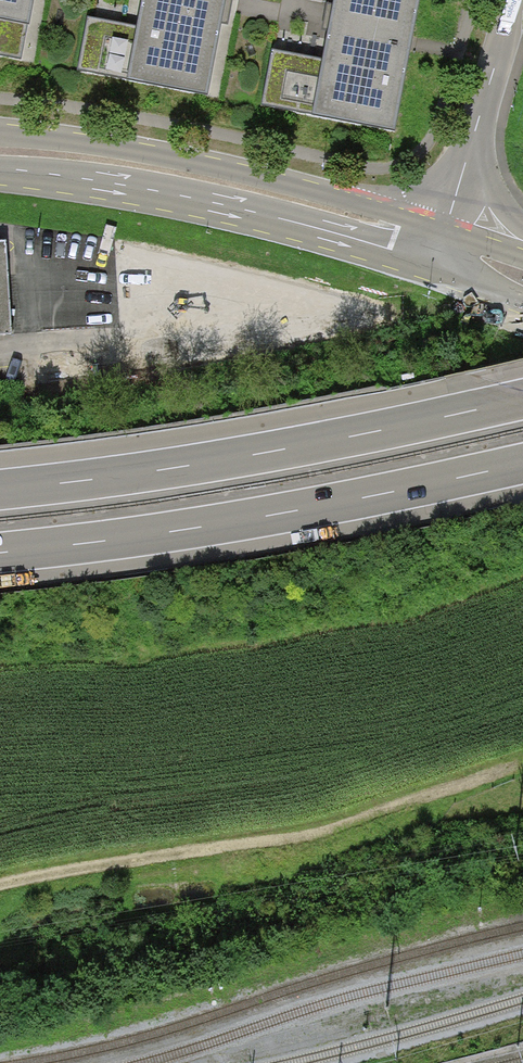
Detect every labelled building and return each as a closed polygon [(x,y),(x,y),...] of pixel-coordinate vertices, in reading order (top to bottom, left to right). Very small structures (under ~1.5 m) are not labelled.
[(29,28),(34,0),(0,0),(0,22),(29,28)] [(126,80),(208,96),(226,0),(141,0),(135,27),(126,80)] [(313,118),(395,133),(420,0),(334,0),(331,18),(323,61),(314,114),(313,118)] [(126,80),(135,27),(86,18),(76,71),(126,80)] [(22,62),(29,28),(0,22),(0,58),(22,62)] [(314,114),(323,61),(271,52),(262,105),(314,114)] [(9,336),(3,243),(0,243),(0,337),(9,336)]
